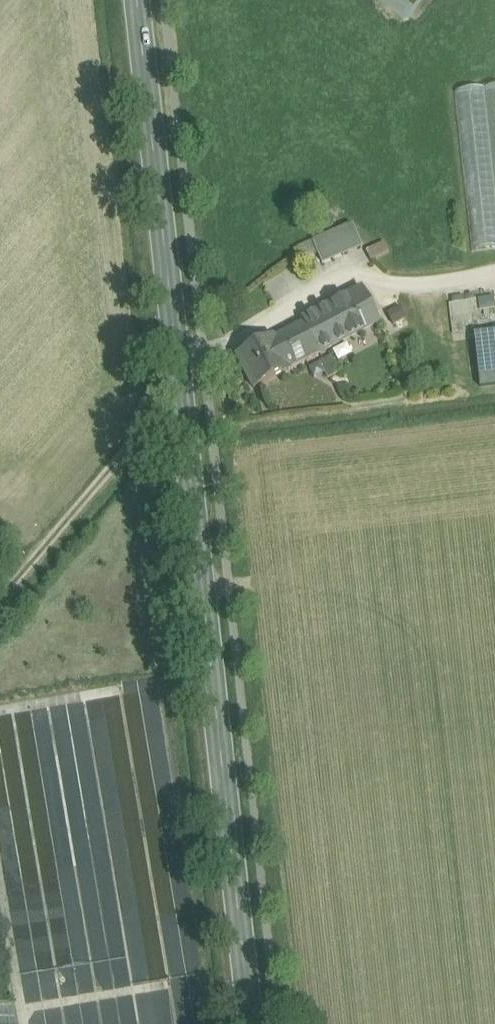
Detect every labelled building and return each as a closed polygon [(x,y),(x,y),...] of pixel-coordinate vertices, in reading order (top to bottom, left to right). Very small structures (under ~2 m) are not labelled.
[(455,92),(472,252),(494,249),(494,88),(455,92)] [(353,226),(335,234),(345,255),(362,248),(353,226)] [(335,234),(313,243),(323,265),(345,255),(335,234)] [(384,242),(366,252),(371,262),(389,253),(384,242)] [(303,324),(274,339),(288,370),(379,324),(361,290),(302,321),(303,324)] [(411,296),(378,304),(381,316),(414,308),(411,296)] [(474,337),(481,387),(494,385),(494,334),(474,337)] [(274,339),(238,358),(254,389),(289,371),(288,370),(274,339)] [(331,357),(320,362),(327,378),(338,373),(331,357)] [(0,1005),(0,1023),(17,1023),(13,1003),(0,1005)]
